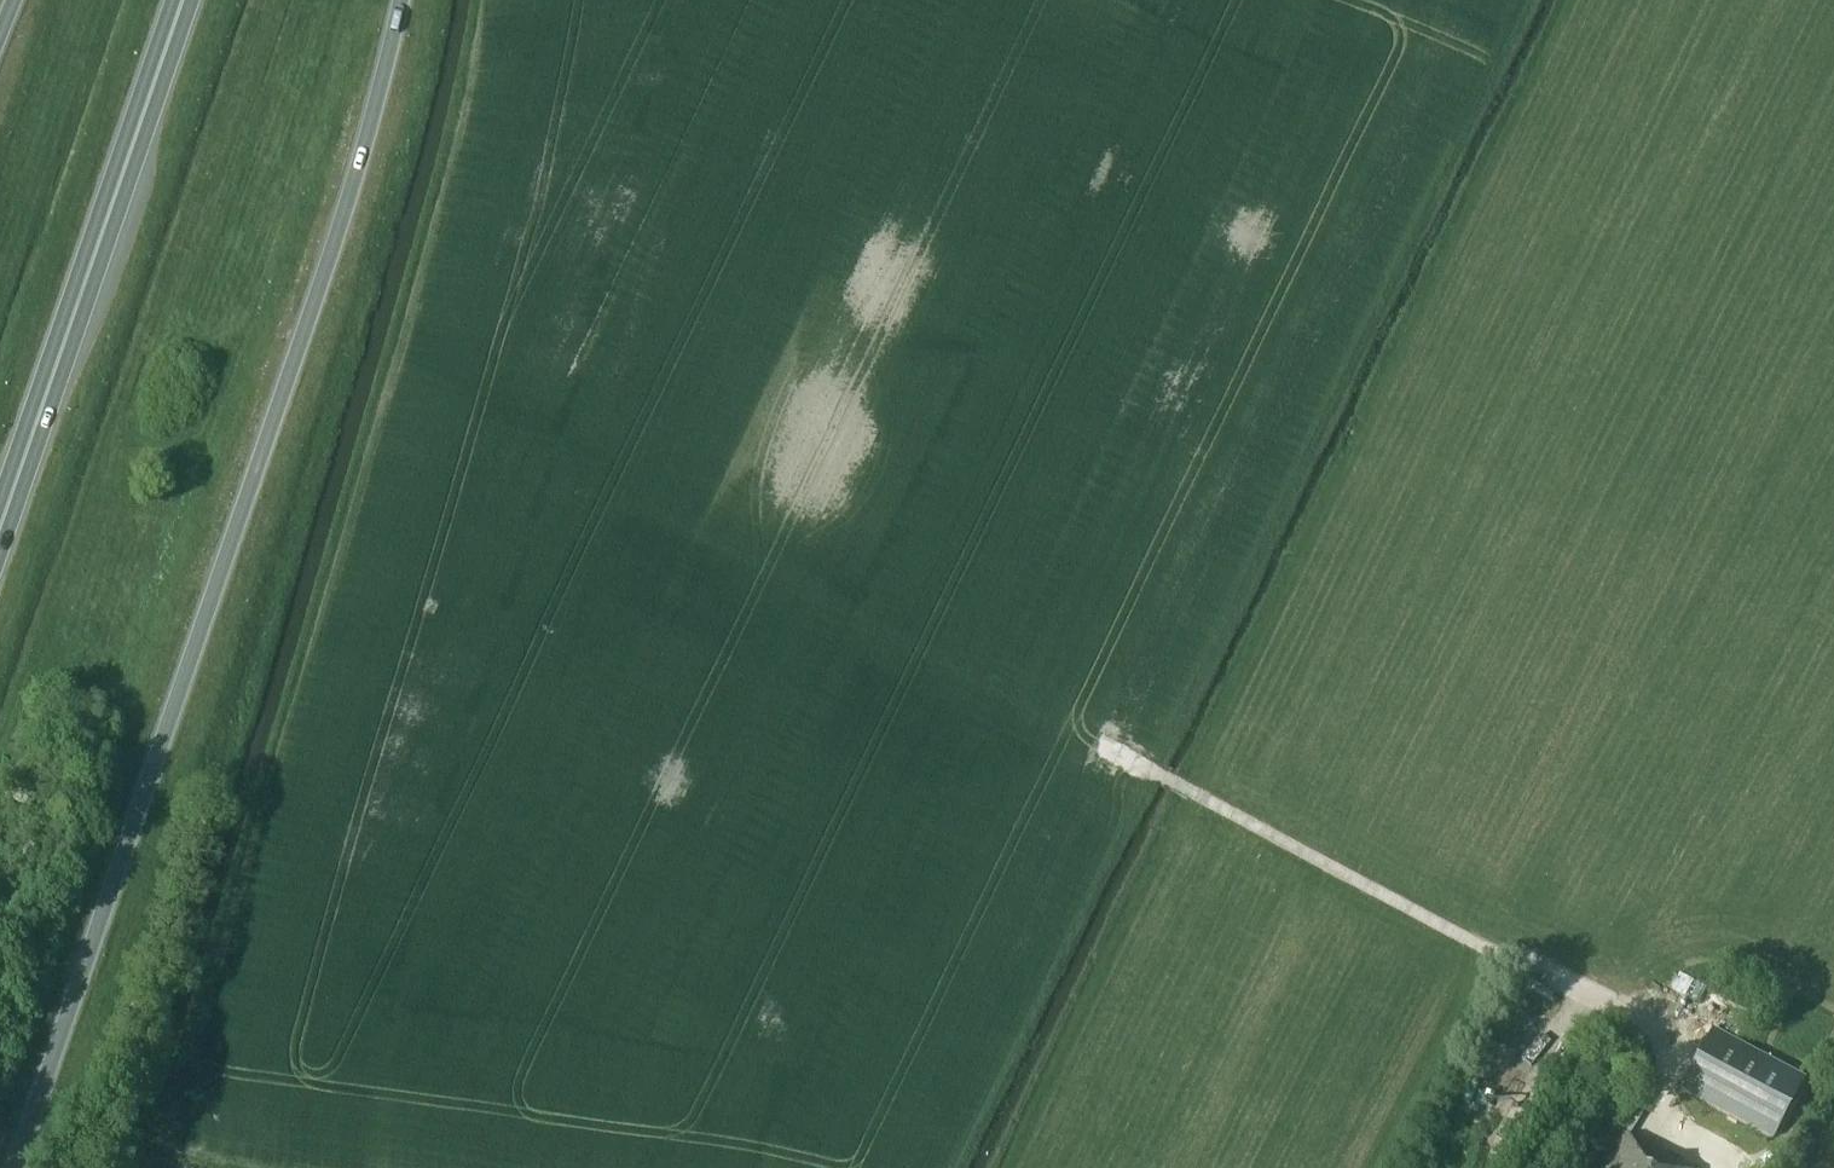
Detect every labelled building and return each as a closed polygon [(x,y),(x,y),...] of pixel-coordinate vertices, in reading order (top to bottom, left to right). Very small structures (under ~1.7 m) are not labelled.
[(1684,971),(1676,988),(1703,1001),(1711,985),(1684,971)] [(1805,1080),(1714,1030),(1681,1090),(1773,1140),(1805,1080)] [(1619,1139),(1603,1167),(1671,1167),(1619,1139)]
